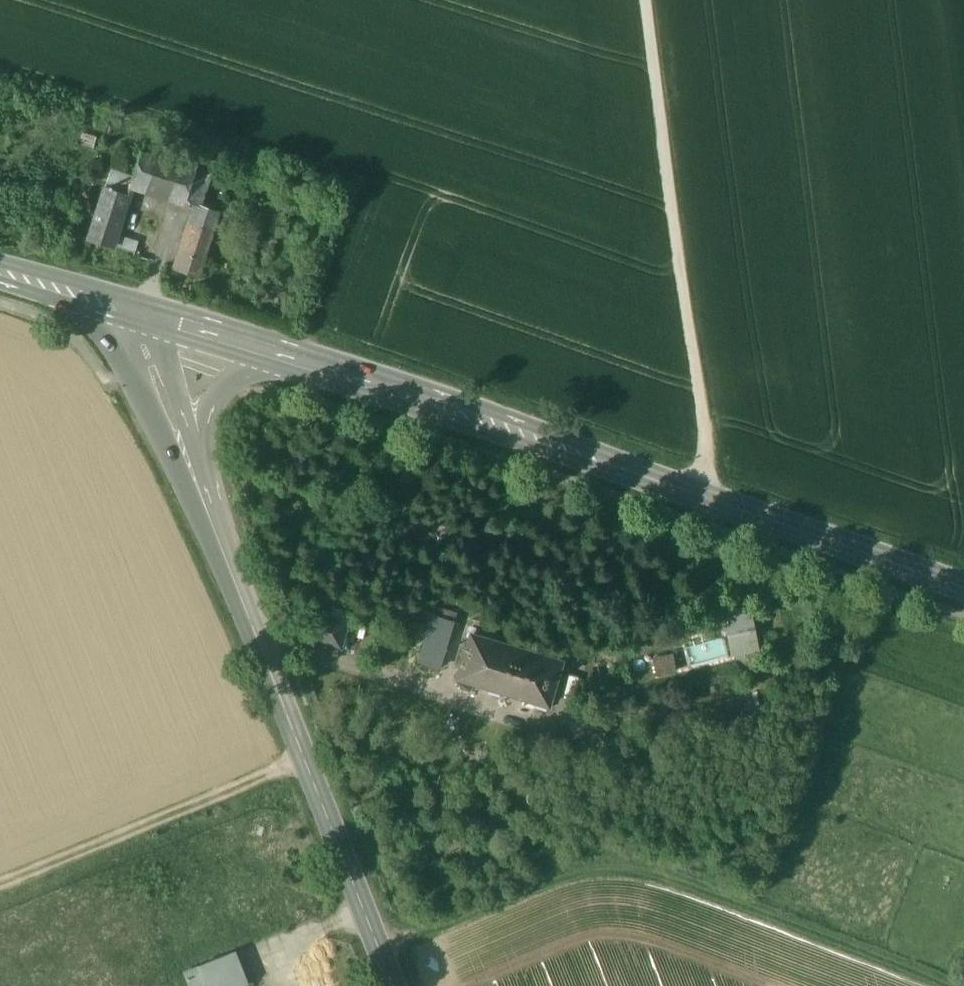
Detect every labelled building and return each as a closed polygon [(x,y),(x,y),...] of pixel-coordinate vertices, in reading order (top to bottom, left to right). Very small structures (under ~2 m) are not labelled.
[(195,167),(140,149),(130,182),(184,200),(195,167)] [(195,167),(184,200),(196,204),(197,202),(201,204),(211,172),(195,167)] [(105,186),(87,240),(110,247),(128,193),(122,191),(105,186)] [(201,204),(197,202),(196,204),(175,269),(198,276),(219,210),(201,204)] [(73,219),(63,216),(58,231),(68,234),(73,219)] [(760,645),(754,603),(725,607),(732,649),(760,645)] [(296,636),(342,650),(351,621),(305,607),(296,636)] [(418,661),(438,668),(454,625),(433,617),(418,661)] [(563,664),(469,633),(455,675),(549,705),(563,664)] [(659,675),(679,670),(673,651),(654,656),(659,675)] [(248,983),(234,952),(185,974),(190,985),(203,985),(206,985),(241,985),(248,983)]
